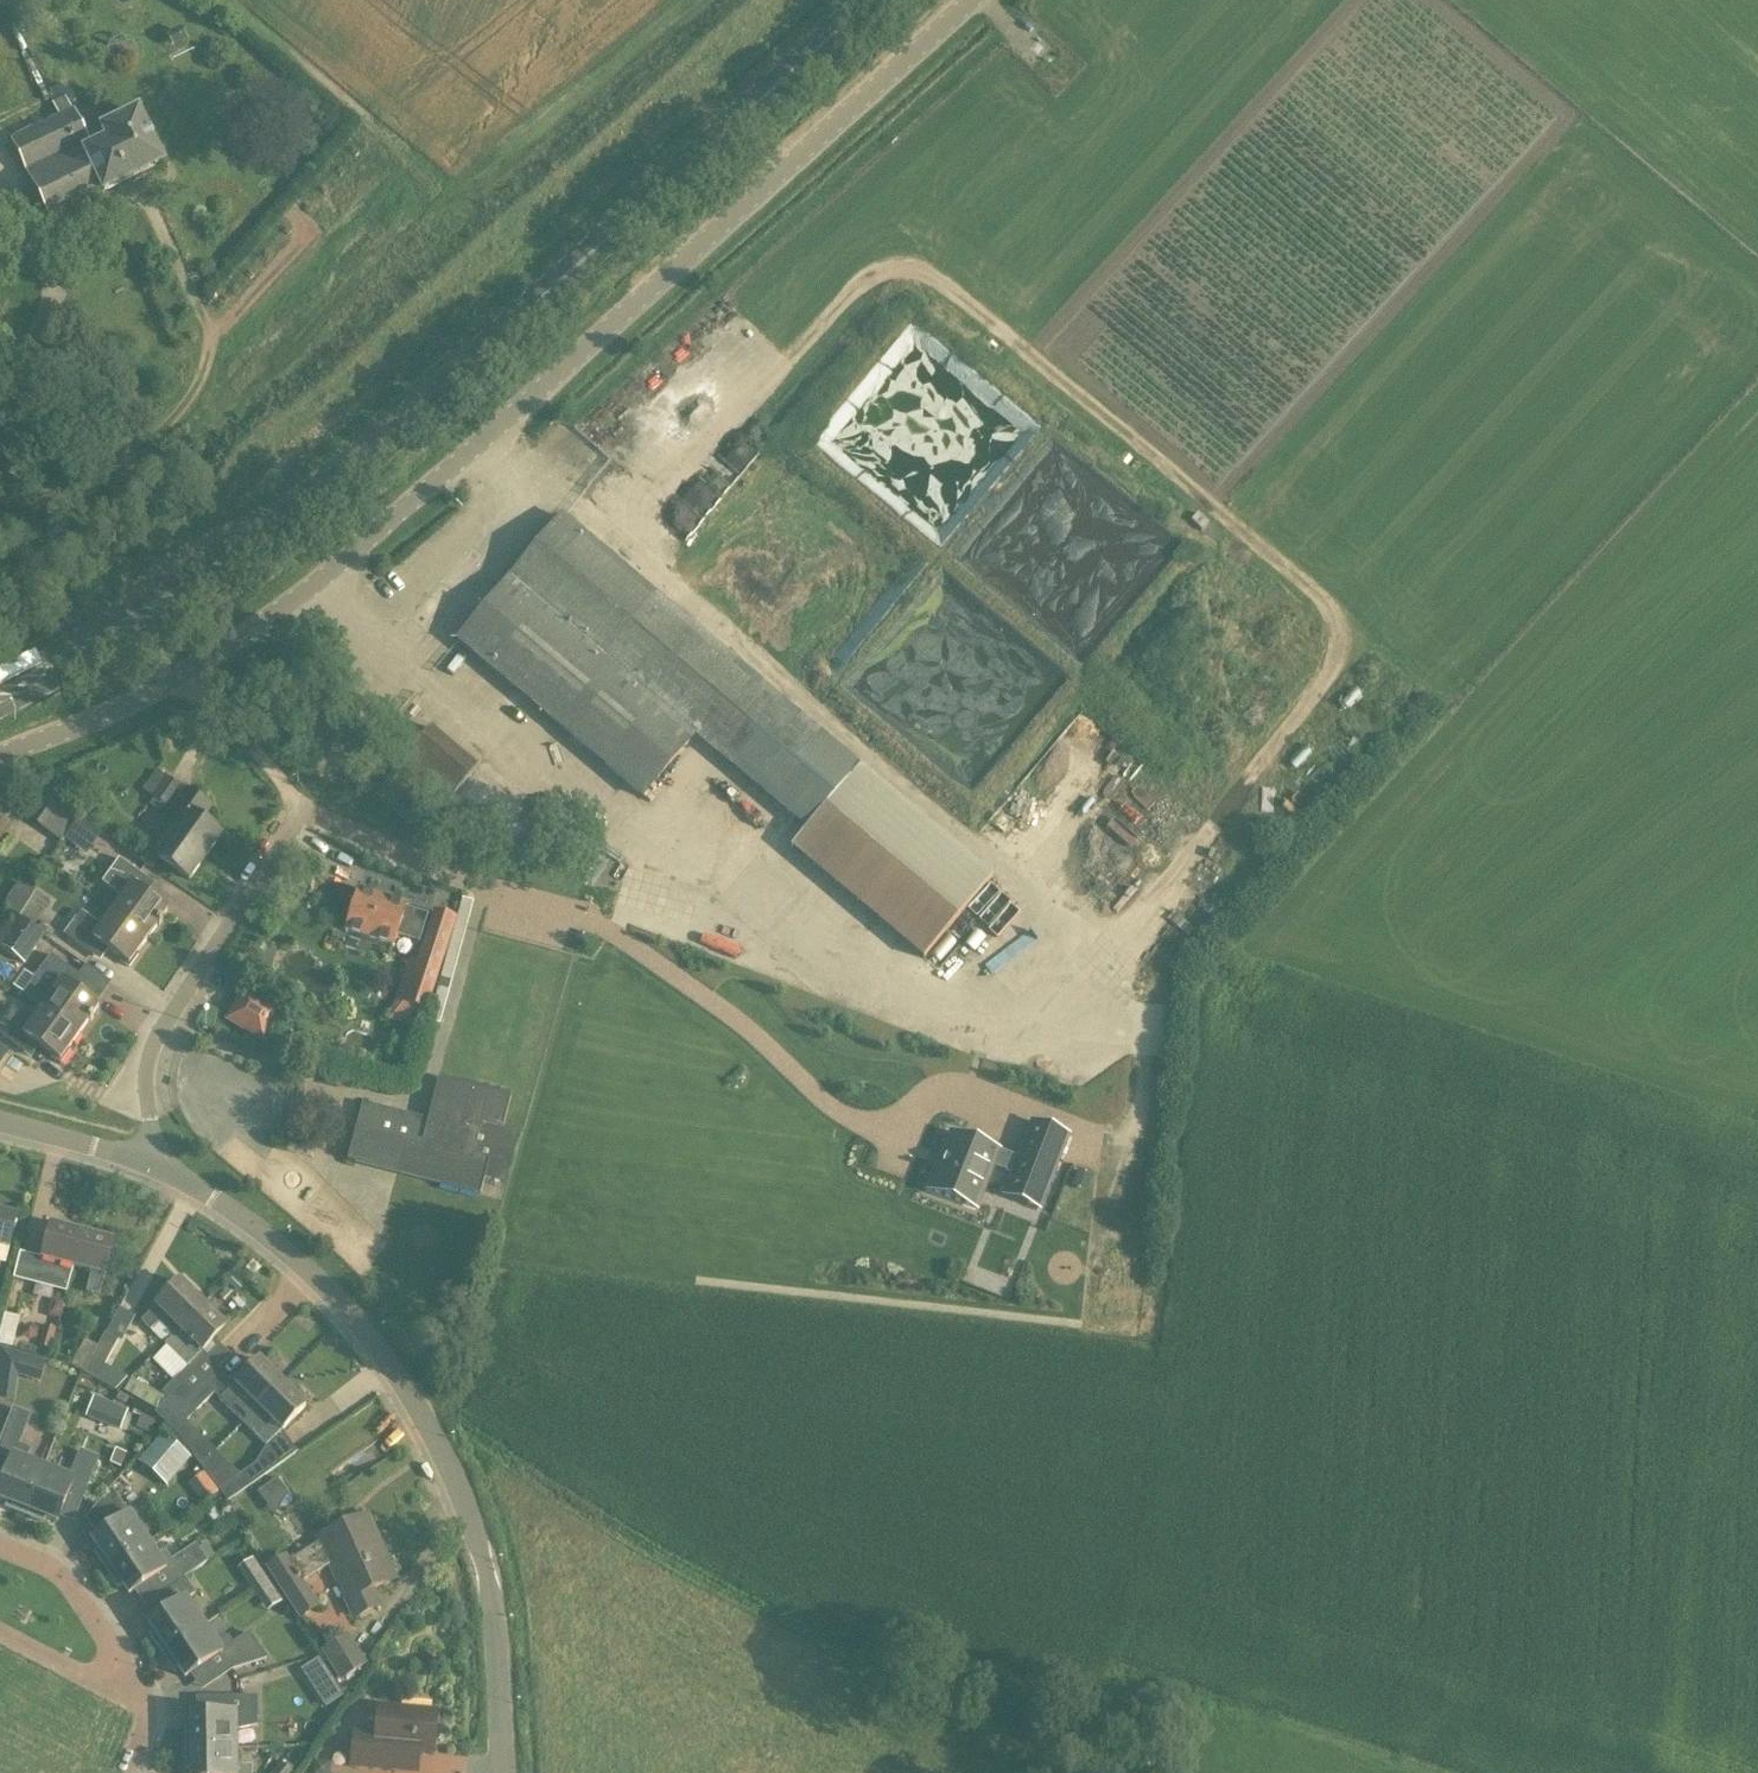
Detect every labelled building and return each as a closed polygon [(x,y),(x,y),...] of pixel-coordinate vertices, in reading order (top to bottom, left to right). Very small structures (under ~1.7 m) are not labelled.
[(91,152),(74,112),(12,144),(53,231),(101,208),(94,193),(100,190),(84,156),(91,152)] [(106,145),(91,152),(84,156),(100,190),(94,193),(101,208),(107,205),(103,198),(164,169),(139,115),(101,133),(106,145)] [(695,738),(789,817),(804,830),(790,847),(923,960),(992,878),(564,516),(457,641),(644,800),(695,738)] [(418,815),(431,826),(479,767),(430,726),(381,786),(374,795),(411,825),(418,815)] [(141,791),(168,808),(183,788),(156,770),(141,791)] [(167,823),(175,829),(156,857),(190,881),(221,837),(200,822),(208,811),(187,796),(167,823)] [(62,842),(65,838),(69,833),(77,822),(44,797),(28,817),(62,842)] [(79,818),(77,822),(69,833),(90,848),(101,834),(79,818)] [(122,898),(112,912),(148,938),(167,911),(139,891),(148,879),(119,859),(101,884),(122,898)] [(4,908),(19,918),(36,892),(19,882),(4,908)] [(51,902),(36,892),(19,918),(32,928),(51,902)] [(346,933),(393,948),(397,936),(419,944),(428,916),(406,909),(406,907),(359,892),(346,933)] [(432,1008),(443,1011),(473,902),(463,899),(432,1008)] [(148,938),(112,912),(102,926),(80,911),(63,935),(93,956),(100,945),(129,966),(148,938)] [(388,1021),(419,1031),(457,918),(434,911),(403,1002),(395,1000),(388,1021)] [(19,918),(0,943),(0,947),(24,965),(44,936),(32,928),(19,918)] [(51,955),(23,994),(80,1035),(100,1008),(80,994),(88,982),(51,955)] [(244,988),(227,1017),(259,1037),(276,1009),(244,988)] [(23,994),(42,1008),(33,1022),(13,1008),(0,1026),(0,1035),(24,1052),(32,1042),(60,1062),(80,1035),(23,994)] [(13,1049),(0,1041),(0,1064),(3,1066),(13,1049)] [(356,1163),(481,1194),(485,1179),(506,1184),(519,1132),(503,1128),(511,1096),(441,1078),(430,1122),(365,1105),(359,1127),(357,1127),(348,1162),(356,1164),(356,1163)] [(1015,1158),(998,1151),(951,1133),(929,1190),(976,1208),(993,1164),(1010,1171),(1001,1195),(1040,1210),(1070,1134),(1030,1119),(1015,1158)] [(10,1250),(18,1218),(0,1213),(0,1247),(10,1250)] [(73,1268),(74,1268),(82,1234),(51,1225),(42,1260),(19,1254),(13,1279),(67,1293),(73,1268)] [(82,1234),(74,1268),(91,1273),(86,1291),(101,1295),(105,1277),(113,1242),(82,1234)] [(164,1344),(165,1345),(203,1306),(180,1283),(142,1322),(151,1331),(159,1323),(173,1336),(164,1344)] [(203,1306),(165,1345),(188,1368),(227,1328),(203,1306)] [(99,1348),(85,1374),(97,1382),(118,1342),(121,1343),(136,1317),(120,1308),(106,1335),(98,1348),(99,1348)] [(0,1335),(0,1346),(12,1349),(20,1320),(5,1316),(0,1335)] [(71,1367),(85,1374),(99,1348),(98,1348),(85,1340),(71,1367)] [(17,1377),(20,1356),(0,1350),(0,1372),(17,1377)] [(221,1401),(243,1424),(282,1384),(259,1362),(221,1401)] [(123,1392),(131,1375),(108,1363),(100,1380),(123,1392)] [(282,1384),(243,1424),(256,1437),(257,1436),(268,1446),(305,1407),(282,1384)] [(154,1414),(165,1425),(183,1405),(183,1406),(192,1395),(182,1385),(154,1414)] [(105,1402),(96,1422),(120,1432),(128,1411),(105,1402)] [(183,1405),(165,1425),(175,1434),(194,1416),(183,1406),(183,1405)] [(25,1516),(43,1469),(26,1462),(30,1450),(19,1445),(31,1416),(14,1409),(0,1443),(0,1455),(11,1460),(0,1488),(0,1500),(7,1503),(5,1508),(25,1516)] [(191,1459),(163,1435),(139,1463),(167,1487),(191,1459)] [(43,1469),(25,1516),(44,1524),(46,1518),(57,1523),(69,1493),(82,1499),(98,1459),(80,1452),(69,1479),(43,1469)] [(219,1489),(227,1501),(264,1476),(255,1463),(219,1489)] [(288,1494),(277,1478),(258,1492),(274,1514),(278,1511),(288,1494)] [(94,1553),(106,1571),(148,1542),(129,1515),(92,1540),(99,1550),(94,1553)] [(265,1567),(300,1621),(321,1608),(304,1581),(330,1565),(338,1583),(340,1582),(348,1599),(347,1599),(356,1618),(379,1608),(371,1590),(395,1579),(367,1517),(319,1539),(320,1542),(290,1561),(286,1554),(265,1567)] [(148,1542),(106,1571),(118,1588),(122,1585),(129,1595),(166,1570),(148,1542)] [(176,1563),(186,1577),(207,1563),(196,1548),(176,1563)] [(150,1637),(162,1654),(204,1626),(186,1600),(194,1594),(184,1579),(157,1597),(166,1611),(148,1623),(155,1633),(150,1637)] [(204,1626),(162,1654),(174,1672),(178,1668),(185,1678),(222,1654),(233,1671),(267,1660),(249,1633),(233,1644),(229,1638),(220,1636),(213,1640),(204,1626)] [(347,1681),(374,1664),(352,1631),(326,1649),(347,1681)] [(323,1655),(305,1667),(331,1706),(349,1694),(323,1655)] [(263,1726),(263,1694),(248,1694),(248,1725),(263,1726)] [(350,1766),(390,1770),(393,1750),(430,1754),(435,1713),(377,1707),(374,1735),(353,1733),(350,1766)] [(185,1727),(185,1749),(236,1748),(235,1715),(190,1715),(191,1727),(185,1727)] [(185,1749),(186,1770),(191,1770),(191,1772),(236,1772),(236,1748),(185,1749)] [(296,1769),(281,1760),(273,1772),(294,1772),(296,1769)]
